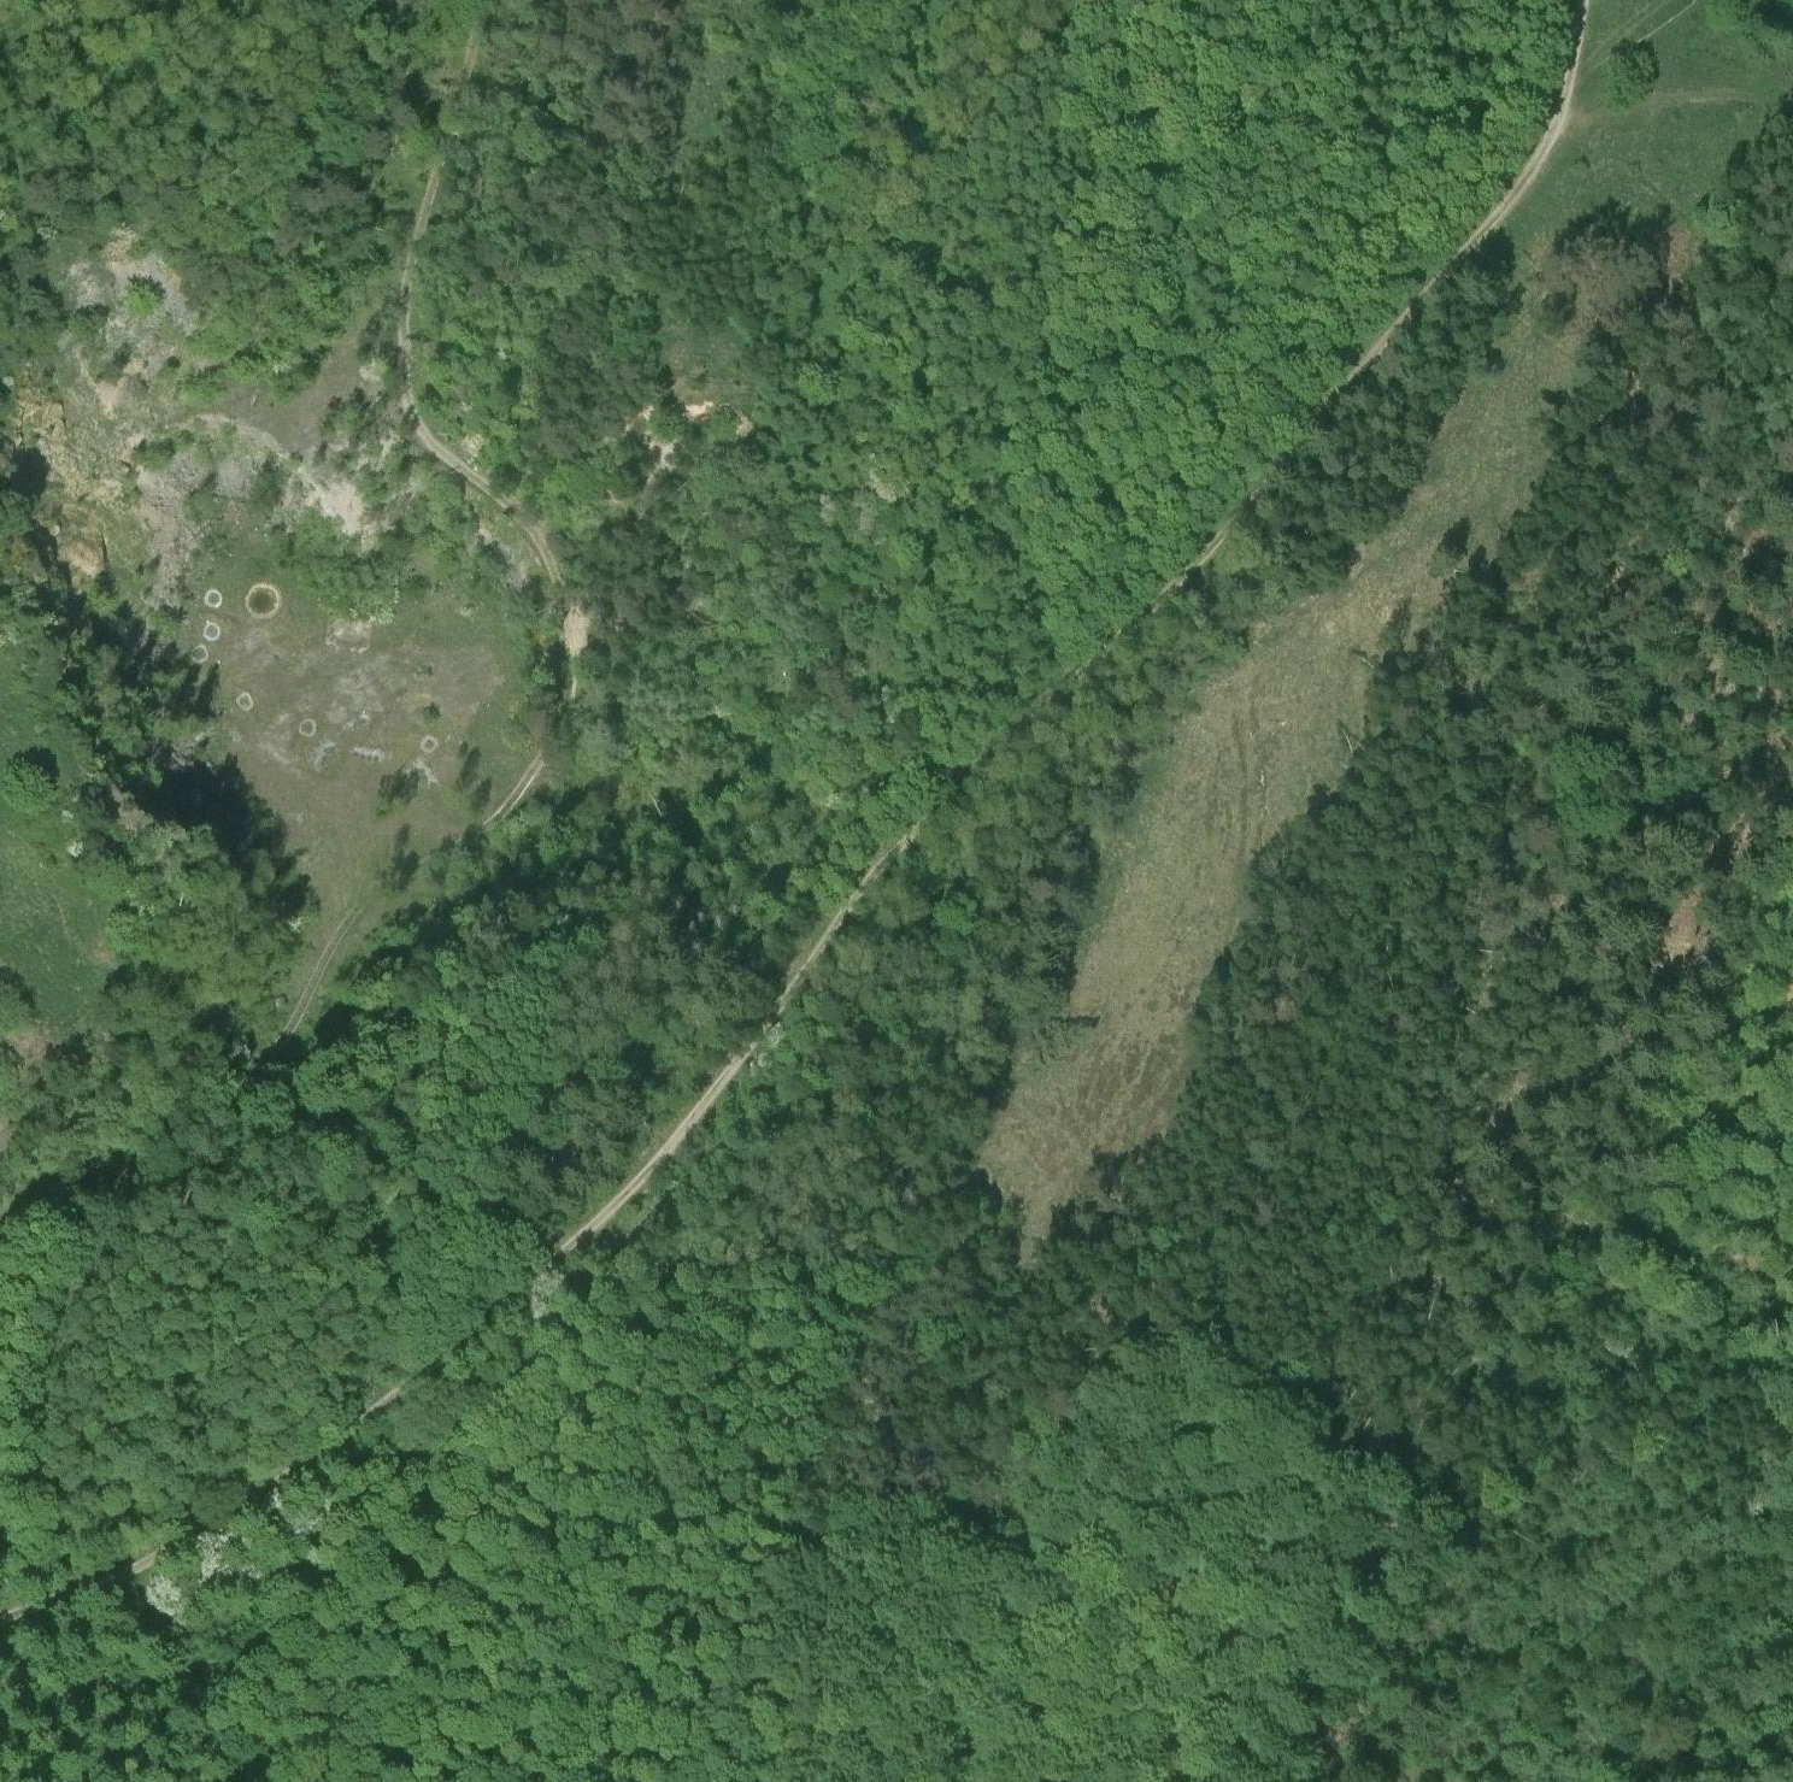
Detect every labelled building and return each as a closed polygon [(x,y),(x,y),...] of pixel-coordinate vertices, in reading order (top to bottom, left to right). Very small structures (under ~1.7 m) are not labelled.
[(250,603),(271,607),(276,582),(255,578),(250,603)]
